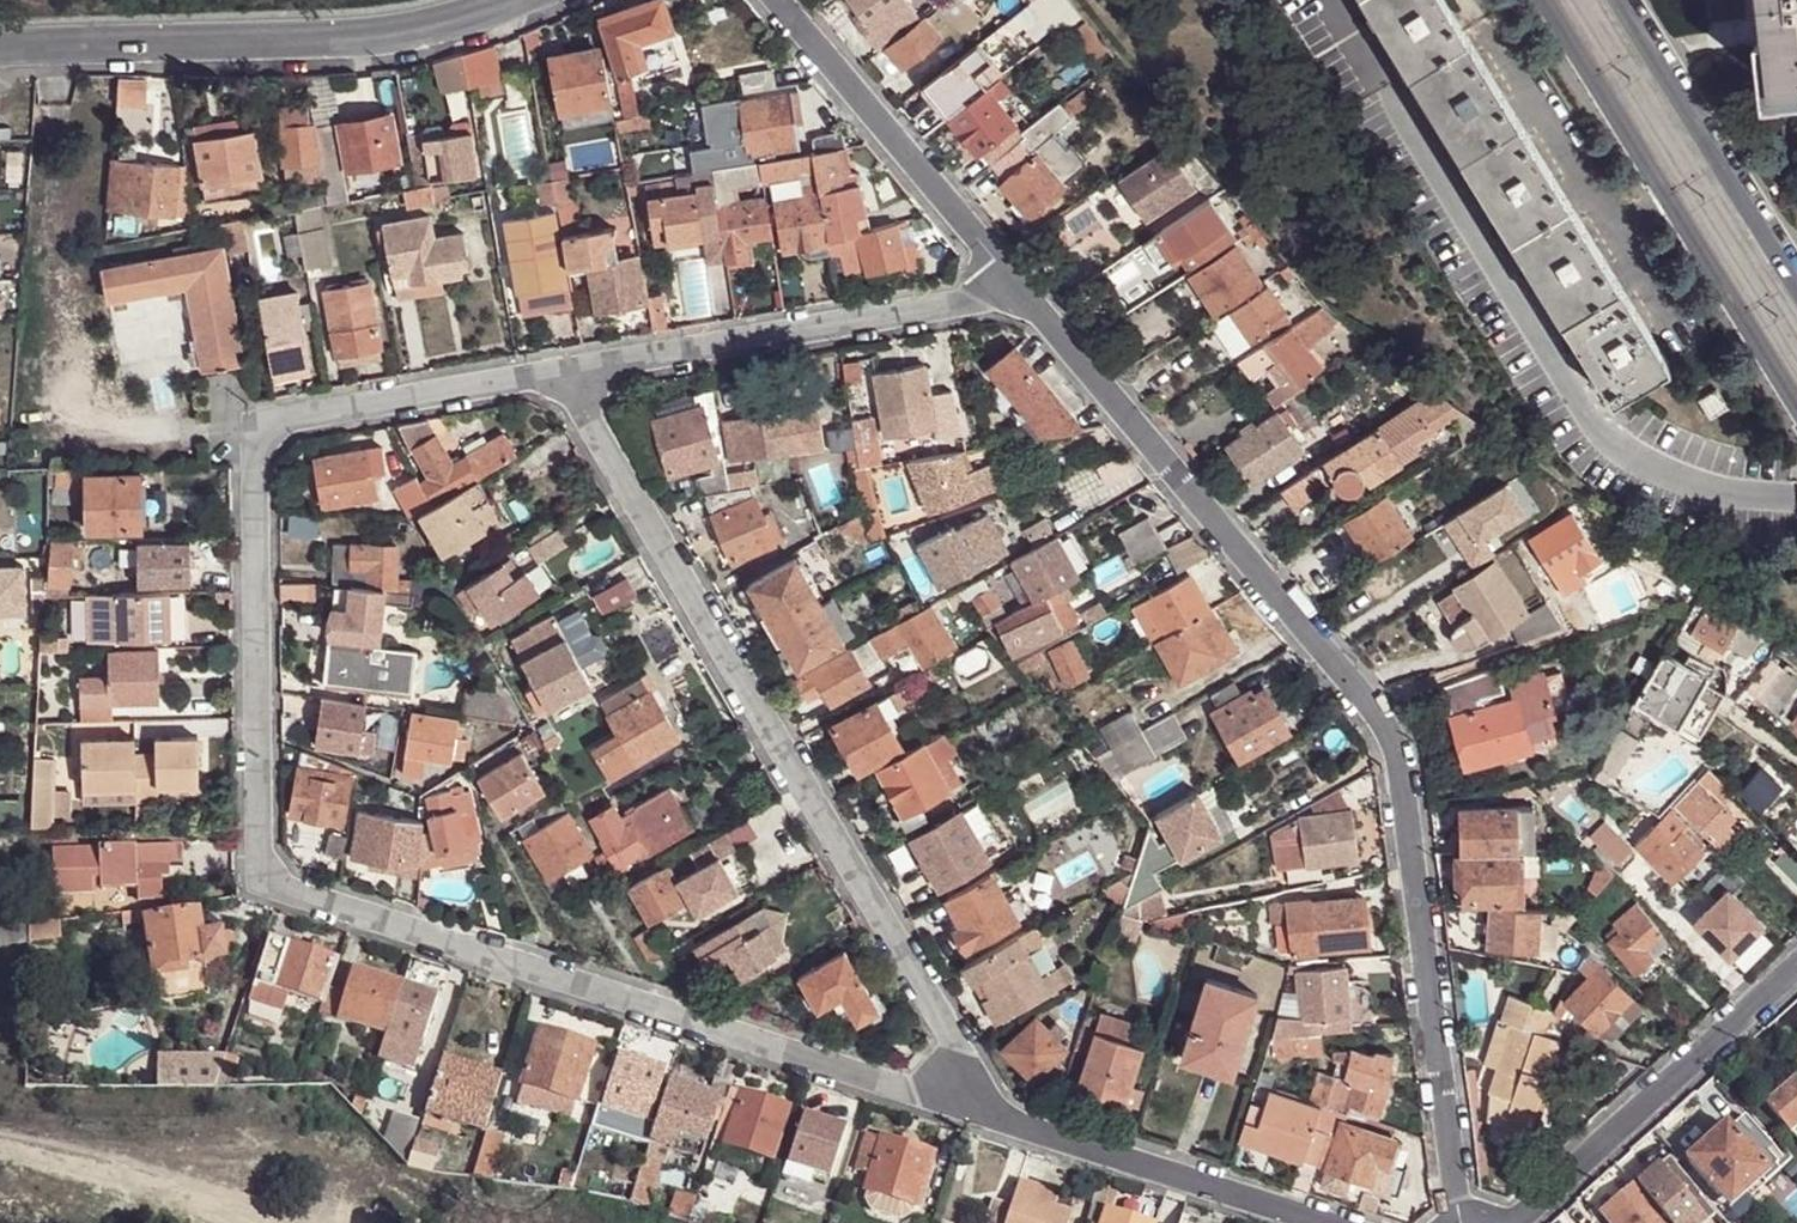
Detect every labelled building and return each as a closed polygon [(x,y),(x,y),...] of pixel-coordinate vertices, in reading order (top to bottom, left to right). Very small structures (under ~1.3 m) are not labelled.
[(667,29),(657,0),(654,2),(599,21),(615,78),(627,74),(642,68),(633,41),(644,36),(667,29)] [(909,5),(905,0),(849,0),(864,19),(874,32),(909,5)] [(923,18),(926,22),(941,42),(956,29),(963,40),(980,28),(958,0),(946,0),(923,18)] [(1055,25),(1046,32),(1051,38),(1080,14),(1068,0),(1035,0),(1055,25)] [(1349,108),(1373,92),(1408,69),(1366,0),(1281,0),(1349,108)] [(1408,69),(1459,151),(1510,232),(1561,315),(1612,396),(1668,361),(1444,0),(1366,0),(1408,69)] [(1773,17),(1767,18),(1769,39),(1775,85),(1796,82),(1796,0),(1771,0),(1773,17)] [(921,20),(909,5),(874,32),(864,19),(856,26),(877,54),(879,52),(921,20)] [(1026,6),(1005,23),(1014,35),(1024,26),(1034,18),(1026,6)] [(1075,21),(1079,25),(1085,21),(1081,16),(1075,21)] [(1034,18),(1024,26),(1035,41),(1046,32),(1034,18)] [(1094,59),(1108,48),(1085,21),(1079,25),(1072,30),(1094,59)] [(903,70),(941,42),(926,22),(887,50),(903,70)] [(545,39),(538,26),(524,32),(527,49),(545,39)] [(642,68),(657,76),(644,36),(633,41),(642,68)] [(494,43),(461,52),(467,86),(478,84),(480,95),(504,90),(494,43)] [(949,119),(994,83),(991,80),(1002,72),(978,44),(923,87),(949,119)] [(440,92),(467,86),(461,52),(433,61),(440,92)] [(610,102),(601,54),(575,58),(573,53),(550,58),(560,111),(610,102)] [(657,76),(642,68),(627,74),(629,86),(657,76)] [(333,74),(307,77),(314,124),(324,182),(326,194),(328,206),(349,202),(334,112),(338,111),(333,74)] [(624,118),(636,116),(629,86),(627,74),(615,78),(624,118)] [(741,80),(744,98),(773,93),(771,74),(741,80)] [(151,78),(120,78),(118,106),(148,106),(151,78)] [(245,78),(248,92),(260,91),(258,78),(245,78)] [(994,83),(949,119),(979,155),(982,153),(986,158),(1020,132),(995,101),(1003,94),(994,83)] [(766,152),(797,147),(792,118),(797,117),(793,91),(774,95),(741,101),(749,155),(766,152)] [(1068,102),(1075,111),(1088,100),(1082,92),(1068,102)] [(693,173),(710,170),(758,162),(767,160),(766,152),(749,155),(741,101),(740,99),(703,105),(710,148),(691,151),(693,173)] [(986,158),(1005,182),(1003,184),(1016,200),(1030,217),(1072,181),(1069,177),(1086,164),(1072,146),(1067,150),(1055,136),(1077,117),(1062,99),(1020,132),(986,158)] [(286,185),(324,182),(314,124),(310,124),(310,106),(283,107),(286,185)] [(648,114),(636,116),(639,127),(651,125),(648,114)] [(398,163),(390,116),(341,124),(349,170),(398,163)] [(624,118),(616,120),(618,131),(639,127),(636,116),(624,118)] [(265,193),(255,133),(235,135),(233,123),(195,129),(205,201),(265,193)] [(477,174),(468,126),(464,123),(451,125),(449,131),(442,132),(438,128),(425,130),(422,135),(408,137),(417,190),(431,188),(430,183),(477,174)] [(839,131),(813,135),(810,139),(811,143),(811,149),(812,152),(836,149),(842,147),(839,131)] [(1155,213),(1195,188),(1191,183),(1173,155),(1168,148),(1129,174),(1155,213)] [(813,171),(817,194),(826,240),(869,230),(858,183),(855,173),(842,176),(836,149),(812,152),(810,153),(813,171)] [(1173,155),(1191,183),(1197,179),(1179,149),(1173,155)] [(767,160),(758,162),(761,176),(762,186),(769,185),(772,202),(780,250),(804,246),(826,243),(826,240),(817,194),(813,171),(810,153),(767,160)] [(124,210),(130,162),(113,160),(109,208),(124,210)] [(186,167),(180,167),(130,161),(130,162),(124,210),(174,216),(194,214),(186,167)] [(758,162),(710,170),(712,184),(729,181),(761,176),(758,162)] [(718,212),(712,184),(710,170),(693,173),(675,176),(675,180),(644,185),(654,244),(701,237),(721,235),(718,212)] [(570,198),(566,178),(551,179),(555,201),(570,198)] [(555,201),(551,179),(535,183),(539,204),(555,201)] [(733,204),(729,182),(729,181),(712,184),(718,212),(765,204),(764,199),(733,204)] [(448,185),(431,188),(433,200),(450,197),(448,185)] [(406,209),(433,203),(433,200),(431,188),(417,190),(403,193),(406,209)] [(293,201),(295,212),(320,207),(328,206),(326,194),(293,201)] [(269,216),(285,214),(283,203),(283,196),(266,200),(266,203),(269,216)] [(555,201),(561,236),(583,232),(577,197),(570,198),(555,201)] [(1211,200),(1144,244),(1160,268),(1183,252),(1192,266),(1235,238),(1211,200)] [(293,201),(283,203),(285,214),(295,212),(293,201)] [(765,204),(718,212),(721,235),(723,241),(743,238),(770,233),(765,204)] [(295,212),(306,268),(330,261),(320,207),(295,212)] [(555,213),(504,223),(520,313),(571,304),(555,213)] [(1238,231),(1242,239),(1258,229),(1248,215),(1240,219),(1245,227),(1238,231)] [(383,225),(392,276),(411,272),(414,283),(440,278),(433,240),(430,216),(383,225)] [(869,230),(826,240),(828,255),(829,257),(839,254),(846,280),(868,274),(870,281),(919,269),(913,244),(901,248),(897,231),(907,228),(904,220),(895,223),(869,230)] [(242,221),(219,224),(228,252),(247,249),(243,226),(242,221)] [(561,236),(567,268),(588,264),(616,260),(610,228),(583,232),(561,236)] [(1269,243),(1258,229),(1242,239),(1247,245),(1254,241),(1260,249),(1269,243)] [(440,278),(463,274),(460,257),(467,256),(462,235),(433,240),(440,278)] [(721,235),(701,237),(704,263),(726,260),(723,241),(721,235)] [(743,238),(723,241),(726,260),(746,256),(743,238)] [(805,258),(828,255),(826,243),(804,246),(805,258)] [(1236,248),(1198,273),(1209,292),(1204,296),(1215,313),(1261,285),(1236,248)] [(100,289),(102,302),(187,287),(202,371),(242,364),(221,249),(103,270),(100,289)] [(616,260),(588,264),(596,310),(643,302),(635,256),(616,260)] [(1296,275),(1289,267),(1281,271),(1287,281),(1296,275)] [(392,276),(394,286),(414,283),(411,272),(392,276)] [(414,283),(394,286),(396,299),(443,291),(440,278),(414,283)] [(369,280),(325,288),(338,359),(382,351),(369,280)] [(1252,344),(1253,344),(1271,332),(1267,326),(1286,312),(1267,286),(1231,312),(1232,315),(1252,344)] [(259,297),(272,370),(310,364),(304,331),(299,305),(297,290),(259,297)] [(661,302),(647,305),(652,333),(666,330),(661,302)] [(312,303),(299,305),(304,331),(316,329),(312,303)] [(1301,384),(1321,367),(1306,350),(1336,325),(1322,308),(1267,344),(1278,357),(1272,362),(1268,365),(1270,368),(1282,382),(1266,395),(1275,406),(1282,402),(1297,392),(1304,387),(1301,384)] [(1291,320),(1286,312),(1267,326),(1271,332),(1272,334),(1291,320)] [(1252,344),(1232,315),(1220,323),(1238,352),(1252,344)] [(1260,349),(1239,363),(1254,381),(1270,368),(1268,365),(1272,362),(1278,357),(1267,344),(1260,349)] [(1375,352),(1369,347),(1360,354),(1366,359),(1375,352)] [(1014,348),(989,369),(1005,388),(1028,414),(1044,434),(1081,428),(1014,348)] [(382,351),(338,359),(339,366),(383,358),(382,351)] [(310,364),(272,370),(274,380),(311,373),(310,364)] [(862,381),(859,364),(843,367),(851,420),(871,417),(856,382),(862,381)] [(925,366),(875,374),(885,434),(935,426),(937,440),(960,436),(953,392),(931,396),(925,366)] [(1000,392),(1005,388),(989,369),(984,374),(1000,392)] [(1730,407),(1718,388),(1700,399),(1711,418),(1730,407)] [(1433,390),(1281,489),(1295,507),(1335,481),(1340,489),(1348,492),(1356,491),(1363,486),(1367,478),(1370,483),(1420,451),(1415,443),(1455,416),(1462,411),(1433,390)] [(726,473),(713,391),(692,397),(695,409),(703,408),(718,460),(710,463),(713,473),(695,478),(698,494),(706,493),(728,489),(726,473)] [(1285,404),(1297,422),(1303,432),(1318,421),(1297,392),(1282,402),(1285,404)] [(692,397),(654,407),(658,420),(695,409),(692,397)] [(1276,410),(1289,428),(1297,422),(1285,404),(1276,410)] [(819,405),(724,421),(730,462),(826,446),(819,405)] [(653,421),(669,475),(710,463),(718,460),(703,408),(695,409),(658,420),(653,421)] [(1226,444),(1252,481),(1302,446),(1289,428),(1276,410),(1255,425),(1252,421),(1239,430),(1241,434),(1226,444)] [(1462,411),(1455,416),(1478,434),(1486,429),(1462,411)] [(1028,414),(1022,419),(1036,436),(1044,434),(1028,414)] [(871,417),(851,420),(853,432),(855,444),(855,446),(858,467),(877,464),(880,463),(873,417),(871,417)] [(427,421),(399,425),(428,479),(422,483),(433,501),(475,477),(464,458),(451,465),(427,421)] [(464,458),(475,477),(478,480),(518,455),(504,432),(464,456),(464,458)] [(853,432),(828,436),(830,448),(855,444),(853,432)] [(382,446),(315,459),(323,506),(376,496),(371,471),(387,469),(382,446)] [(858,467),(855,446),(844,448),(847,469),(852,468),(858,467)] [(969,468),(962,448),(957,449),(966,469),(969,468)] [(969,468),(966,469),(957,449),(909,459),(929,511),(993,487),(985,464),(969,468)] [(985,464),(993,487),(1002,485),(993,461),(985,464)] [(880,477),(877,464),(858,467),(852,468),(863,515),(868,539),(882,535),(868,478),(880,477)] [(84,486),(84,469),(56,470),(56,472),(55,486),(84,486)] [(748,471),(726,473),(728,489),(751,485),(748,471)] [(1507,540),(1546,515),(1544,513),(1521,476),(1519,474),(1480,499),(1488,511),(1491,515),(1507,540)] [(142,493),(141,476),(87,477),(88,531),(142,530),(142,515),(142,493)] [(429,503),(415,479),(395,490),(409,515),(429,503)] [(488,498),(478,480),(462,490),(473,507),(488,498)] [(755,497),(751,485),(728,489),(706,493),(713,515),(755,497)] [(55,486),(54,503),(76,503),(84,486),(55,486)] [(484,529),(473,507),(462,490),(433,506),(420,514),(443,553),(451,549),(484,529)] [(142,493),(142,515),(151,514),(158,515),(157,492),(142,493)] [(1007,493),(997,496),(1000,506),(1010,503),(1007,493)] [(1410,537),(1383,494),(1346,517),(1348,522),(1372,558),(1373,560),(1410,537)] [(764,518),(755,497),(713,515),(732,562),(775,545),(764,518)] [(473,507),(484,529),(501,520),(488,498),(473,507)] [(1483,520),(1491,515),(1488,511),(1481,516),(1483,520)] [(320,514),(289,512),(288,530),(319,533),(320,514)] [(1528,539),(1552,577),(1554,576),(1575,563),(1579,570),(1599,557),(1569,512),(1528,539)] [(764,518),(775,545),(784,541),(772,513),(764,518)] [(815,541),(823,536),(814,515),(813,513),(805,517),(815,541)] [(1148,514),(1116,531),(1126,548),(1157,531),(1148,514)] [(864,540),(868,539),(863,515),(839,529),(840,533),(864,540)] [(954,523),(916,542),(938,585),(1002,554),(982,515),(956,528),(954,523)] [(1034,546),(1057,533),(1047,515),(1023,528),(1034,546)] [(1491,515),(1483,520),(1479,523),(1495,548),(1507,540),(1491,515)] [(539,562),(570,542),(560,526),(555,529),(553,525),(526,542),(539,562)] [(1164,546),(1157,531),(1126,548),(1133,563),(1164,546)] [(1034,546),(1011,559),(1033,598),(1056,586),(1079,573),(1057,533),(1034,546)] [(882,535),(868,539),(874,551),(890,546),(884,534),(882,535)] [(1195,534),(1166,549),(1178,572),(1211,554),(1195,534)] [(70,542),(68,568),(80,568),(81,543),(70,542)] [(139,585),(166,585),(165,542),(138,543),(139,585)] [(191,542),(165,542),(166,585),(192,585),(191,542)] [(351,568),(351,545),(335,544),(334,584),(337,584),(350,586),(351,568)] [(396,546),(351,545),(351,568),(370,568),(370,585),(395,586),(396,579),(396,546)] [(514,577),(521,572),(512,557),(504,562),(514,577)] [(820,600),(795,558),(748,585),(748,587),(751,593),(773,628),(820,600)] [(514,577),(504,562),(467,583),(483,609),(490,623),(541,592),(528,569),(521,572),(514,577)] [(1526,611),(1494,562),(1455,587),(1457,590),(1471,613),(1466,617),(1481,640),(1526,611)] [(1561,588),(1582,574),(1579,570),(1575,563),(1554,576),(1561,588)] [(370,568),(351,568),(350,586),(370,588),(370,585),(370,568)] [(0,572),(0,616),(23,616),(22,572),(0,572)] [(441,577),(413,574),(412,580),(412,592),(413,592),(440,595),(441,577)] [(1189,574),(1147,597),(1163,626),(1153,631),(1157,638),(1209,609),(1189,574)] [(986,625),(996,619),(1006,613),(981,575),(956,590),(986,625)] [(412,580),(396,579),(395,586),(395,590),(412,592),(412,580)] [(627,580),(595,598),(604,615),(636,596),(627,580)] [(315,583),(282,584),(282,600),(315,600),(315,583)] [(473,615),(483,609),(467,583),(458,590),(473,615)] [(383,601),(384,589),(370,588),(350,586),(337,584),(331,640),(379,646),(383,601)] [(1015,654),(1064,627),(1068,622),(1071,613),(1068,605),(1056,586),(1033,598),(1006,613),(996,619),(1002,631),(1005,635),(1015,654)] [(751,593),(748,587),(738,593),(741,598),(751,593)] [(395,590),(384,589),(383,601),(412,604),(413,592),(412,592),(395,590)] [(1446,596),(1460,620),(1466,617),(1471,613),(1457,590),(1446,596)] [(105,592),(90,592),(87,636),(119,639),(119,592),(105,592)] [(169,639),(170,593),(119,592),(119,639),(169,639)] [(1698,597),(1681,626),(1701,638),(1721,649),(1725,644),(1748,657),(1760,635),(1720,612),(1721,611),(1713,606),(1717,601),(1709,596),(1706,602),(1698,597)] [(822,604),(843,640),(854,633),(835,597),(822,604)] [(1156,639),(1157,638),(1153,631),(1163,626),(1147,597),(1133,605),(1152,640),(1156,639)] [(1101,598),(1081,610),(1088,622),(1109,611),(1101,598)] [(820,600),(773,628),(794,665),(797,670),(844,643),(843,640),(822,604),(820,600)] [(1561,624),(1545,601),(1510,624),(1520,640),(1559,627),(1561,624)] [(892,613),(897,621),(917,610),(913,602),(892,613)] [(934,614),(929,604),(919,609),(917,610),(924,620),(934,614)] [(1179,680),(1226,652),(1212,630),(1218,626),(1209,609),(1157,638),(1156,639),(1179,680)] [(923,663),(943,650),(942,649),(924,620),(917,610),(897,621),(898,623),(908,639),(923,663)] [(1582,635),(1610,624),(1605,612),(1577,624),(1582,635)] [(553,614),(511,637),(537,686),(542,697),(532,702),(537,712),(590,684),(553,614)] [(942,649),(951,643),(934,614),(924,620),(942,649)] [(1466,617),(1460,620),(1455,625),(1453,633),(1455,641),(1461,647),(1469,648),(1481,640),(1466,617)] [(898,623),(889,630),(899,645),(908,639),(898,623)] [(1218,626),(1212,630),(1226,652),(1236,647),(1222,624),(1218,626)] [(1701,638),(1681,626),(1674,638),(1694,650),(1701,638)] [(881,655),(895,647),(885,632),(884,629),(871,636),(880,653),(881,655)] [(889,630),(885,632),(895,647),(895,649),(899,645),(889,630)] [(41,648),(62,647),(69,647),(69,634),(42,634),(41,648)] [(851,650),(858,665),(880,653),(871,636),(849,649),(851,650)] [(1070,637),(1049,647),(1064,678),(1067,684),(1087,674),(1070,637)] [(418,651),(379,646),(331,640),(331,644),(329,643),(323,685),(413,695),(418,651)] [(1040,649),(1017,662),(1024,671),(1047,657),(1041,648),(1040,649)] [(1702,680),(1706,673),(1663,648),(1633,699),(1676,724),(1677,723),(1698,735),(1722,693),(1702,680)] [(159,650),(110,650),(111,681),(79,681),(80,701),(111,701),(159,701),(159,650)] [(858,665),(851,650),(811,671),(818,684),(828,704),(868,683),(858,665)] [(1779,665),(1768,656),(1745,688),(1752,693),(1756,696),(1779,665)] [(1756,696),(1778,711),(1796,686),(1796,668),(1784,659),(1779,665),(1756,696)] [(787,677),(797,670),(794,665),(784,671),(787,677)] [(1559,669),(1542,675),(1553,710),(1570,704),(1559,669)] [(1488,670),(1441,686),(1465,767),(1529,748),(1526,737),(1552,730),(1547,714),(1554,712),(1553,710),(1542,675),(1541,671),(1508,681),(1513,697),(1498,702),(1488,670)] [(818,684),(811,671),(798,678),(805,691),(818,684)] [(649,673),(642,676),(651,692),(658,689),(649,673)] [(642,676),(601,700),(620,733),(593,748),(610,777),(678,739),(651,692),(642,676)] [(457,710),(509,717),(489,684),(461,680),(457,710)] [(542,697),(537,686),(527,692),(532,702),(542,697)] [(886,695),(891,703),(909,694),(905,686),(886,695)] [(1238,757),(1287,730),(1265,688),(1255,693),(1252,689),(1212,711),(1238,757)] [(322,700),(322,698),(292,693),(290,713),(320,716),(322,700)] [(891,703),(896,713),(913,702),(909,694),(891,703)] [(891,703),(886,695),(875,701),(887,722),(898,716),(896,713),(891,703)] [(317,744),(359,751),(359,750),(361,732),(364,706),(322,700),(320,716),(317,744)] [(80,701),(80,719),(111,719),(111,701),(80,701)] [(857,774),(901,748),(887,722),(875,701),(830,726),(857,774)] [(1175,710),(1141,728),(1156,755),(1190,734),(1175,710)] [(408,712),(402,754),(406,754),(426,756),(450,760),(450,755),(453,733),(455,717),(408,712)] [(1112,746),(1141,728),(1131,712),(1102,729),(1112,746)] [(542,734),(550,729),(547,725),(539,729),(542,734)] [(713,733),(717,739),(731,732),(727,725),(713,733)] [(1637,739),(1617,726),(1598,758),(1594,765),(1605,772),(1614,777),(1637,739)] [(1112,746),(1095,755),(1117,781),(1120,780),(1120,775),(1156,756),(1156,755),(1141,728),(1112,746)] [(550,729),(542,734),(544,737),(553,733),(550,729)] [(1552,730),(1526,737),(1529,748),(1554,740),(1552,730)] [(374,733),(361,732),(359,750),(371,753),(374,733)] [(463,735),(453,733),(450,755),(460,757),(463,735)] [(944,733),(923,745),(948,789),(969,777),(944,733)] [(136,738),(84,738),(85,787),(107,787),(137,786),(137,795),(159,795),(159,792),(159,786),(200,785),(199,737),(157,738),(157,753),(136,753),(136,738)] [(878,769),(903,814),(919,806),(948,789),(923,745),(922,744),(878,769)] [(490,800),(500,816),(544,790),(520,750),(476,777),(490,800)] [(351,770),(302,752),(300,767),(350,777),(351,770)] [(426,756),(406,754),(403,773),(423,776),(426,756)] [(35,826),(56,825),(59,758),(37,756),(35,826)] [(1600,781),(1605,772),(1594,765),(1589,774),(1600,781)] [(292,815),(343,823),(350,777),(300,767),(292,815)] [(1721,781),(1707,767),(1687,787),(1704,804),(1714,794),(1711,792),(1721,781)] [(1714,794),(1723,803),(1733,793),(1721,781),(1711,792),(1714,794)] [(1210,784),(1197,791),(1220,833),(1233,826),(1210,784)] [(137,786),(107,787),(107,800),(137,800),(137,795),(137,786)] [(613,806),(592,818),(604,839),(601,842),(606,851),(612,862),(615,867),(626,861),(646,849),(648,854),(695,827),(670,786),(637,805),(638,807),(619,818),(613,806)] [(1672,802),(1683,814),(1692,817),(1704,804),(1687,787),(1672,802)] [(441,860),(442,864),(474,857),(470,842),(479,840),(467,790),(450,793),(449,789),(426,795),(433,829),(441,860)] [(1197,791),(1196,790),(1181,799),(1165,807),(1155,813),(1168,835),(1178,854),(1179,856),(1220,833),(1197,791)] [(1317,815),(1349,809),(1338,790),(1311,805),(1317,815)] [(1723,803),(1714,794),(1704,804),(1692,817),(1725,850),(1741,834),(1724,818),(1731,811),(1723,803)] [(500,816),(490,800),(483,804),(492,820),(500,816)] [(567,812),(561,801),(519,825),(525,837),(567,812)] [(1462,853),(1521,850),(1533,849),(1530,805),(1459,810),(1462,853)] [(924,816),(919,806),(903,814),(909,825),(924,816)] [(970,807),(959,814),(981,853),(992,847),(970,807)] [(1634,843),(1671,881),(1682,870),(1691,860),(1706,846),(1668,808),(1634,843)] [(1277,868),(1357,857),(1349,809),(1317,815),(1298,817),(1271,833),(1277,868)] [(422,819),(360,810),(353,858),(370,860),(402,865),(403,860),(418,862),(421,832),(422,819)] [(567,812),(525,837),(548,877),(563,868),(580,859),(591,852),(567,812)] [(959,814),(912,840),(940,888),(986,861),(981,853),(959,814)] [(742,827),(732,832),(741,848),(769,834),(760,818),(754,821),(742,827)] [(1157,841),(1145,824),(1135,856),(1132,866),(1131,869),(1126,884),(1118,907),(1122,905),(1152,889),(1159,885),(1161,884),(1152,868),(1178,854),(1168,835),(1157,841)] [(1610,828),(1595,843),(1617,863),(1631,849),(1610,828)] [(433,829),(421,832),(418,862),(418,866),(441,860),(433,829)] [(345,836),(328,833),(325,855),(341,857),(345,836)] [(737,892),(720,859),(736,851),(727,835),(669,866),(656,873),(636,884),(627,888),(647,924),(657,919),(677,909),(690,902),(695,914),(737,892)] [(1788,845),(1775,861),(1796,884),(1796,854),(1788,845)] [(182,847),(54,850),(54,896),(94,896),(94,880),(101,881),(101,889),(138,890),(138,900),(163,899),(163,876),(171,876),(170,867),(183,866),(182,847)] [(1464,901),(1510,899),(1509,871),(1523,870),(1521,850),(1462,853),(1464,901)] [(602,869),(612,862),(606,851),(596,857),(602,869)] [(1123,852),(1122,863),(1132,866),(1135,856),(1123,852)] [(580,859),(563,868),(571,883),(589,872),(580,859)] [(402,865),(370,860),(368,870),(401,875),(402,871),(402,865)] [(418,862),(403,860),(402,865),(402,871),(417,874),(418,866),(418,862)] [(628,865),(626,861),(615,867),(618,871),(628,865)] [(1607,877),(1612,871),(1602,861),(1596,867),(1607,877)] [(1746,880),(1727,862),(1703,886),(1717,899),(1695,921),(1730,957),(1763,924),(1733,893),(1746,880)] [(1595,891),(1607,877),(1596,867),(1590,887),(1595,891)] [(1116,877),(1126,884),(1131,869),(1116,877)] [(1523,870),(1509,871),(1510,899),(1524,897),(1523,870)] [(990,875),(946,900),(963,928),(974,947),(1017,922),(1016,920),(1006,903),(990,875)] [(1167,918),(1159,885),(1152,889),(1122,905),(1120,911),(1139,917),(1152,922),(1167,918)] [(429,900),(416,891),(414,906),(426,910),(429,900)] [(1310,900),(1269,907),(1272,927),(1287,925),(1291,956),(1319,952),(1318,950),(1367,944),(1360,896),(1311,903),(1310,900)] [(1014,899),(1006,903),(1016,920),(1025,915),(1014,899)] [(1611,941),(1643,912),(1634,902),(1612,922),(1615,927),(1606,935),(1611,941)] [(31,907),(30,935),(30,941),(40,941),(59,940),(58,905),(31,907)] [(1488,948),(1538,950),(1539,924),(1539,910),(1490,908),(1488,948)] [(140,918),(147,917),(146,909),(139,910),(122,912),(124,925),(141,923),(140,918)] [(1576,911),(1557,910),(1556,924),(1567,925),(1576,911)] [(198,911),(147,917),(158,1004),(209,998),(205,961),(223,959),(220,935),(215,936),(201,938),(198,917),(198,911)] [(766,911),(695,949),(707,971),(729,959),(731,964),(718,972),(728,989),(762,971),(760,968),(789,952),(784,943),(766,911)] [(766,911),(784,943),(788,919),(786,916),(766,911)] [(1139,917),(1120,911),(1115,926),(1135,932),(1139,917)] [(1167,918),(1152,922),(1189,932),(1191,912),(1167,918)] [(1636,971),(1668,942),(1659,931),(1660,930),(1643,912),(1611,941),(1610,941),(1636,971)] [(204,916),(198,917),(201,938),(215,936),(214,924),(204,916)] [(1555,924),(1539,924),(1538,950),(1554,951),(1555,924)] [(965,952),(974,947),(963,928),(955,933),(965,952)] [(979,958),(964,967),(972,980),(978,977),(988,993),(981,997),(995,1022),(1063,985),(1054,968),(1041,976),(1030,956),(1042,950),(1030,928),(1018,935),(979,958)] [(311,949),(271,935),(250,1001),(284,1012),(290,993),(325,1004),(331,987),(340,958),(322,952),(311,949)] [(1238,948),(1219,941),(1213,959),(1233,965),(1238,948)] [(313,942),(311,949),(322,952),(324,946),(313,942)] [(795,975),(815,1010),(832,1001),(836,1008),(838,1008),(844,1004),(855,1022),(877,1009),(841,948),(795,975)] [(1589,949),(1578,968),(1591,977),(1601,966),(1605,962),(1589,949)] [(1351,1016),(1347,964),(1342,964),(1301,968),(1300,968),(1302,987),(1306,1020),(1328,1017),(1348,1016),(1351,1016)] [(1633,998),(1601,966),(1591,977),(1566,1003),(1573,1010),(1581,1018),(1598,1035),(1600,1033),(1633,998)] [(388,1036),(401,994),(375,985),(378,976),(352,967),(344,991),(331,987),(325,1004),(322,1015),(388,1036)] [(401,994),(404,985),(378,976),(375,985),(401,994)] [(1257,993),(1207,977),(1184,1052),(1204,1058),(1204,1056),(1235,1065),(1257,993)] [(416,1071),(438,995),(404,985),(401,994),(388,1036),(381,1060),(416,1071)] [(1285,1019),(1306,1020),(1302,987),(1285,989),(1285,995),(1282,1000),(1285,1019)] [(1510,996),(1501,1022),(1510,1025),(1542,1034),(1556,1010),(1510,996)] [(1643,1008),(1633,998),(1600,1033),(1613,1038),(1643,1008)] [(1556,1010),(1542,1034),(1548,1036),(1558,1038),(1560,1039),(1581,1018),(1573,1010),(1566,1003),(1562,999),(1556,1010)] [(284,1012),(250,1001),(250,1013),(276,1022),(282,1019),(284,1012)] [(1096,1030),(1144,1046),(1150,1028),(1102,1012),(1096,1030)] [(1349,1028),(1348,1016),(1328,1017),(1330,1030),(1349,1028)] [(1328,1017),(1306,1020),(1306,1033),(1320,1031),(1330,1030),(1328,1017)] [(1004,1049),(1033,1078),(1052,1059),(1064,1047),(1057,1041),(1048,1031),(1035,1018),(1004,1049)] [(1306,1033),(1306,1020),(1285,1019),(1276,1018),(1270,1036),(1296,1034),(1306,1033)] [(1581,1018),(1560,1039),(1585,1048),(1598,1035),(1581,1018)] [(1048,1031),(1057,1041),(1065,1031),(1056,1022),(1048,1031)] [(1496,1069),(1510,1025),(1501,1022),(1488,1066),(1496,1069)] [(1126,1103),(1144,1046),(1096,1030),(1082,1025),(1075,1046),(1089,1051),(1077,1088),(1126,1103)] [(1552,1063),(1541,1059),(1548,1036),(1542,1034),(1510,1025),(1496,1069),(1488,1094),(1512,1101),(1504,1126),(1529,1134),(1552,1063)] [(542,1029),(524,1085),(576,1102),(594,1046),(542,1029)] [(1296,1034),(1298,1053),(1322,1050),(1320,1031),(1306,1033),(1296,1034)] [(1272,1054),(1298,1053),(1296,1034),(1270,1036),(1272,1054)] [(1558,1038),(1548,1036),(1541,1059),(1552,1063),(1560,1039),(1558,1038)] [(1335,1076),(1326,1103),(1335,1106),(1374,1119),(1377,1120),(1387,1090),(1392,1053),(1364,1055),(1365,1053),(1338,1050),(1335,1076)] [(225,1056),(215,1087),(230,1088),(240,1057),(226,1052),(225,1056)] [(1204,1058),(1184,1052),(1183,1057),(1233,1073),(1235,1065),(1204,1056),(1204,1058)] [(158,1054),(158,1087),(215,1087),(225,1056),(158,1054)] [(666,1069),(619,1054),(602,1105),(608,1107),(650,1120),(666,1069)] [(1061,1069),(1052,1059),(1033,1078),(1043,1088),(1061,1069)] [(443,1065),(439,1077),(483,1091),(487,1079),(443,1065)] [(716,1107),(725,1110),(731,1090),(736,1076),(720,1072),(713,1095),(719,1097),(716,1107)] [(1765,1102),(1796,1139),(1796,1074),(1765,1102)] [(439,1077),(425,1124),(481,1141),(485,1131),(500,1083),(487,1079),(483,1091),(439,1077)] [(713,1095),(670,1081),(651,1139),(669,1145),(668,1149),(669,1149),(699,1159),(716,1107),(719,1097),(713,1095)] [(576,1102),(524,1085),(519,1103),(570,1118),(576,1102)] [(1317,1162),(1317,1161),(1329,1165),(1352,1172),(1372,1178),(1377,1161),(1387,1165),(1395,1140),(1393,1139),(1370,1132),(1374,1119),(1335,1106),(1332,1114),(1319,1110),(1320,1107),(1267,1089),(1264,1100),(1253,1096),(1240,1137),(1304,1158),(1317,1162)] [(725,1110),(714,1140),(726,1144),(743,1093),(731,1090),(725,1110)] [(726,1144),(771,1159),(788,1108),(743,1093),(726,1144)] [(364,1120),(368,1105),(357,1101),(355,1110),(364,1120)] [(1332,1114),(1335,1106),(1326,1103),(1322,1102),(1320,1107),(1319,1110),(1332,1114)] [(603,1121),(608,1107),(602,1105),(599,1104),(587,1141),(596,1144),(603,1121)] [(608,1107),(603,1121),(645,1133),(650,1120),(608,1107)] [(847,1128),(804,1113),(789,1164),(792,1164),(821,1173),(831,1177),(847,1128)] [(399,1115),(388,1144),(410,1165),(423,1122),(399,1115)] [(1743,1118),(1729,1129),(1755,1160),(1761,1155),(1769,1148),(1767,1145),(1743,1118)] [(1377,1120),(1374,1119),(1370,1132),(1393,1139),(1397,1127),(1377,1120)] [(1729,1129),(1725,1124),(1684,1159),(1689,1165),(1729,1129)] [(1529,1134),(1504,1126),(1501,1135),(1526,1143),(1529,1134)] [(1689,1165),(1716,1196),(1749,1168),(1756,1161),(1755,1160),(1729,1129),(1689,1165)] [(472,1177),(489,1179),(502,1137),(486,1132),(472,1177)] [(882,1140),(867,1135),(856,1170),(871,1174),(866,1189),(868,1190),(867,1193),(874,1205),(902,1214),(914,1208),(915,1205),(918,1206),(934,1155),(882,1139),(882,1140)] [(637,1182),(657,1188),(669,1149),(668,1149),(669,1145),(651,1139),(637,1182)] [(419,1144),(412,1168),(436,1171),(442,1152),(419,1144)] [(1761,1155),(1773,1170),(1782,1162),(1781,1161),(1769,1148),(1761,1155)] [(1762,1184),(1776,1173),(1773,1170),(1761,1155),(1755,1160),(1756,1161),(1749,1168),(1759,1180),(1762,1184)] [(1317,1162),(1304,1158),(1296,1183),(1308,1187),(1317,1162)] [(1667,1158),(1636,1183),(1645,1194),(1658,1183),(1655,1178),(1672,1164),(1667,1158)] [(1377,1161),(1372,1178),(1368,1189),(1389,1196),(1397,1169),(1386,1166),(1387,1165),(1377,1161)] [(821,1173),(792,1164),(788,1176),(817,1185),(821,1173)] [(1655,1178),(1658,1183),(1684,1215),(1680,1219),(1684,1222),(1714,1222),(1718,1220),(1703,1199),(1701,1200),(1672,1164),(1655,1178)] [(1352,1172),(1329,1165),(1320,1191),(1344,1198),(1352,1172)] [(1759,1180),(1749,1168),(1716,1196),(1727,1209),(1759,1180)] [(558,1189),(570,1191),(576,1173),(563,1170),(558,1189)] [(629,1204),(636,1184),(613,1177),(605,1198),(629,1204)] [(1020,1180),(1011,1206),(1005,1222),(1069,1222),(1073,1212),(1055,1206),(1038,1200),(1042,1188),(1020,1180)] [(629,1204),(651,1210),(657,1188),(637,1182),(636,1184),(629,1204)] [(1102,1210),(1108,1211),(1111,1211),(1120,1185),(1111,1182),(1109,1189),(1102,1210)] [(1609,1222),(1668,1222),(1645,1194),(1636,1183),(1601,1213),(1609,1222)] [(1645,1194),(1668,1222),(1675,1222),(1680,1219),(1684,1215),(1658,1183),(1645,1194)] [(1109,1189),(1099,1185),(1088,1221),(1093,1222),(1097,1222),(1099,1218),(1102,1210),(1109,1189)] [(1055,1206),(1059,1193),(1042,1188),(1038,1200),(1055,1206)] [(687,1221),(694,1199),(676,1193),(668,1215),(687,1221)] [(1358,1207),(1375,1212),(1380,1199),(1363,1193),(1358,1207)] [(692,1222),(697,1222),(704,1201),(695,1198),(694,1199),(687,1221),(692,1222)] [(1011,1206),(992,1200),(985,1222),(1005,1222),(1011,1206)] [(1104,1220),(1108,1211),(1102,1210),(1099,1218),(1104,1220)] [(1108,1211),(1104,1220),(1103,1222),(1148,1222),(1111,1211),(1108,1211)]
